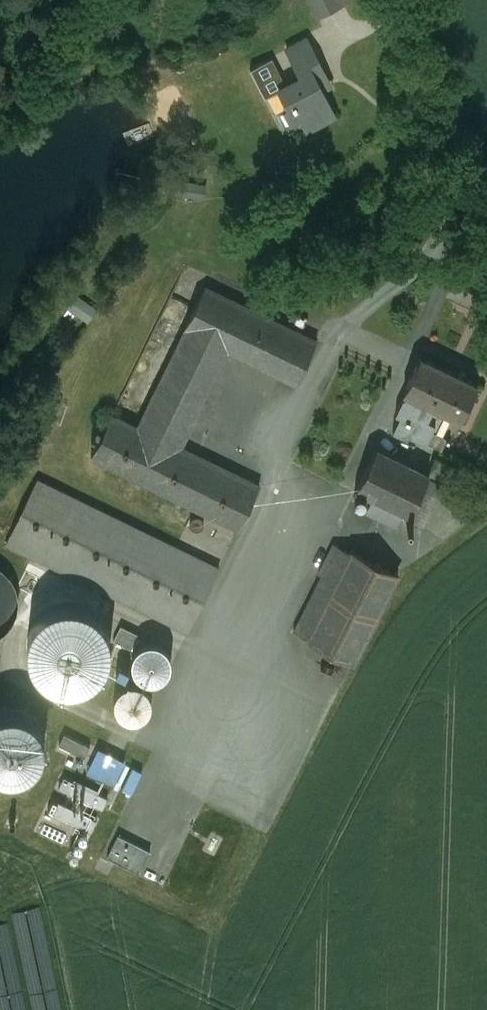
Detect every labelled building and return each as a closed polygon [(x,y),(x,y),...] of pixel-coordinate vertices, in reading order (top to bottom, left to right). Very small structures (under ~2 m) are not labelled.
[(322,17),(349,3),(348,0),(313,0),(322,17)] [(286,50),(297,70),(310,63),(311,65),(319,60),(309,38),(286,50)] [(311,65),(310,63),(297,70),(301,78),(279,90),(288,107),(293,105),(306,130),(336,114),(311,65)] [(206,185),(186,182),(184,194),(204,197),(206,185)] [(138,426),(181,448),(199,411),(197,410),(226,350),(297,384),(317,341),(206,287),(138,426)] [(417,295),(409,295),(404,302),(409,309),(417,310),(422,302),(417,295)] [(478,384),(421,357),(404,393),(407,394),(404,399),(403,398),(396,414),(400,416),(393,431),(402,436),(404,433),(426,443),(435,424),(439,426),(446,412),(461,420),(478,384)] [(239,530),(259,486),(181,448),(138,426),(113,414),(106,428),(99,443),(92,457),(239,530)] [(99,443),(106,428),(100,426),(98,430),(96,428),(92,437),(94,438),(93,440),(99,443)] [(429,476),(376,450),(357,487),(374,496),(368,507),(368,509),(370,511),(396,524),(403,509),(409,512),(407,517),(412,520),(423,525),(443,485),(449,488),(459,469),(437,459),(429,476)] [(219,569),(72,497),(37,480),(6,543),(12,546),(94,586),(189,632),(219,569)] [(233,534),(217,526),(214,532),(229,540),(233,534)] [(319,575),(335,583),(351,552),(335,544),(319,575)] [(399,574),(352,551),(351,552),(335,583),(307,640),(353,663),(399,574)] [(5,631),(13,621),(17,608),(17,595),(13,582),(5,572),(0,568),(0,634),(5,631)] [(47,681),(60,686),(73,687),(85,684),(96,677),(105,666),(109,654),(110,641),(106,629),(99,618),(88,609),(74,605),(60,605),(47,611),(36,620),(29,633),(27,647),(30,661),(37,673),(47,681)] [(139,635),(121,626),(114,641),(132,650),(139,635)] [(134,672),(139,677),(145,681),(151,682),(158,681),(164,677),(168,672),(171,666),(171,659),(169,653),(165,648),(160,644),(154,642),(148,643),(142,645),(137,649),(134,654),(132,660),(132,666),(134,672)] [(130,671),(120,666),(116,675),(126,679),(130,671)] [(116,710),(120,715),(125,719),(131,720),(137,720),(143,718),(147,714),(150,708),(151,702),(150,696),(148,691),(143,686),(137,684),(131,683),(125,685),(120,688),(116,693),(114,699),(114,705),(116,710)] [(2,776),(13,777),(24,775),(34,769),(41,761),(44,750),(45,739),(41,728),(34,720),(25,714),(15,711),(4,712),(0,714),(0,775),(2,776)] [(90,746),(65,734),(59,745),(85,757),(90,746)] [(124,763),(97,750),(88,770),(115,784),(124,763)] [(138,791),(145,770),(136,767),(129,788),(138,791)] [(108,798),(64,777),(59,788),(103,809),(108,798)] [(97,820),(53,799),(48,810),(92,831),(97,820)] [(151,851),(118,835),(108,856),(140,872),(151,851)] [(47,927),(42,906),(21,911),(26,933),(47,927)]
